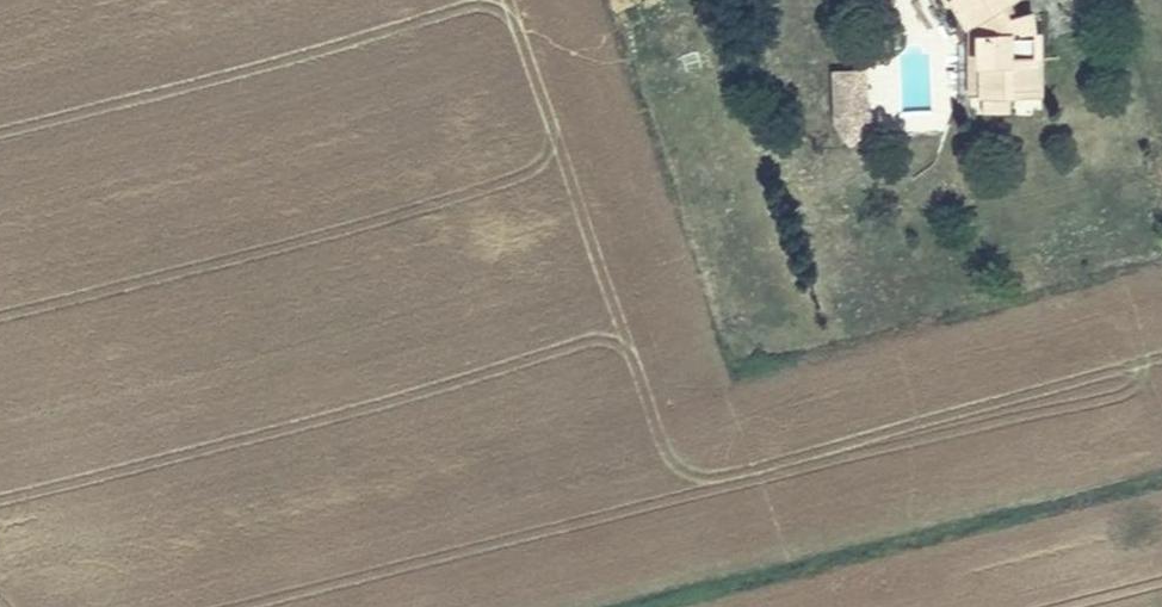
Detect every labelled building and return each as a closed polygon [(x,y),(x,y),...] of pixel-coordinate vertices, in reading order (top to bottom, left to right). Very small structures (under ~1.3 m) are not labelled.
[(970,55),(971,85),(1003,84),(1028,84),(1027,48),(1035,47),(1033,29),(1031,5),(1006,8),(1001,0),(957,0),(966,16),(975,10),(979,21),(970,26),(970,55)] [(835,72),(836,141),(873,140),(871,71),(835,72)] [(1003,84),(971,85),(971,107),(1002,108),(1003,84)]
